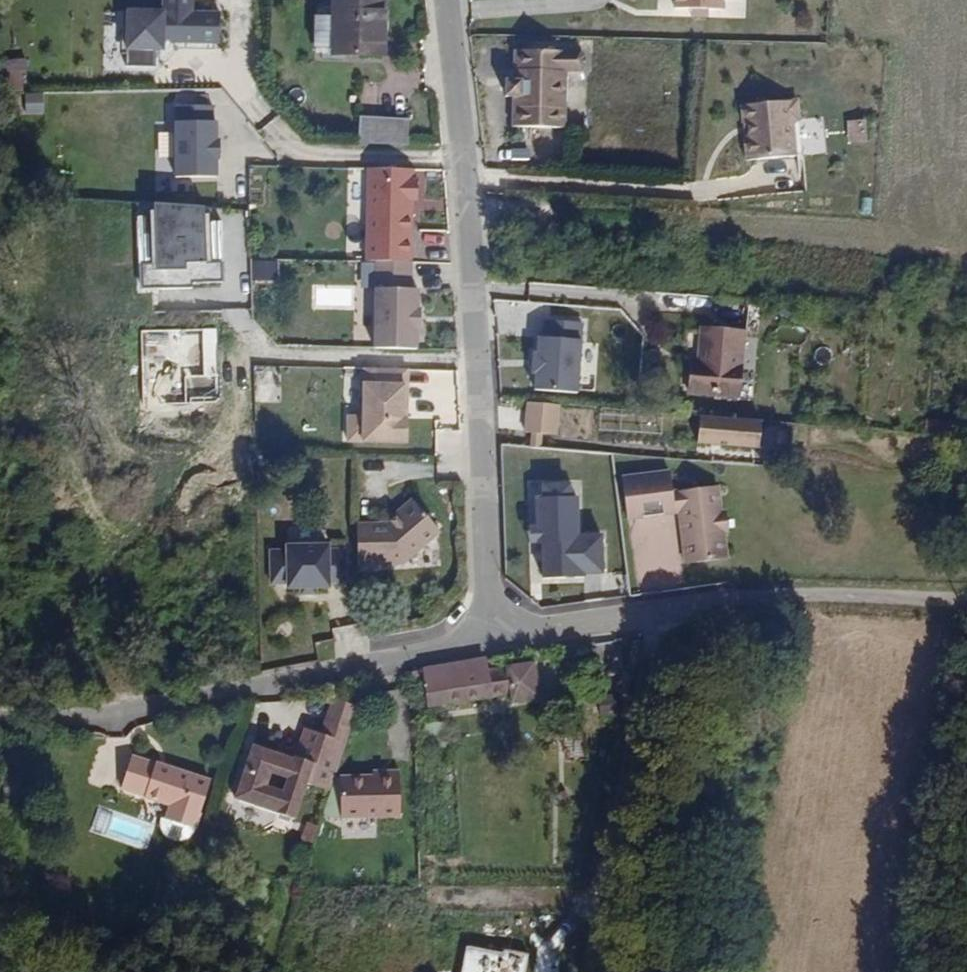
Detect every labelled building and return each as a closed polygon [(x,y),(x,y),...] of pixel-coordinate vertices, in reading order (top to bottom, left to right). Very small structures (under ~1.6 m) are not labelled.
[(166,8),(126,8),(126,48),(222,46),(222,8),(194,8),(194,0),(166,0),(166,8)] [(329,58),(379,61),(381,6),(331,4),(329,58)] [(699,4),(683,4),(684,12),(698,13),(699,4)] [(127,72),(155,73),(156,51),(128,49),(127,72)] [(583,51),(517,49),(516,79),(508,79),(508,94),(515,94),(515,123),(567,125),(569,70),(583,70),(586,66),(586,54),(583,51)] [(25,91),(25,59),(0,59),(0,92),(25,91)] [(744,129),(749,129),(750,141),(745,141),(747,166),(797,161),(795,126),(800,126),(798,106),(742,111),(744,129)] [(359,143),(409,146),(410,118),(360,116),(359,143)] [(877,117),(847,118),(848,142),(878,141),(877,117)] [(218,176),(217,119),(176,120),(177,176),(218,176)] [(415,259),(417,169),(367,167),(369,258),(415,259)] [(139,201),(142,286),(192,286),(193,280),(224,279),(220,205),(139,201)] [(254,258),(252,279),(277,281),(279,260),(254,258)] [(420,307),(420,288),(374,286),(375,346),(419,348),(419,325),(422,325),(422,307),(420,307)] [(744,334),(705,331),(704,360),(697,360),(694,391),(741,395),(744,334)] [(581,338),(539,337),(539,352),(534,352),(533,373),(536,374),(536,388),(579,390),(581,338)] [(279,395),(278,367),(257,368),(258,396),(279,395)] [(408,442),(408,380),(363,380),(363,415),(346,415),(347,442),(408,442)] [(558,434),(560,405),(529,403),(527,430),(532,430),(531,445),(542,446),(543,433),(558,434)] [(760,449),(762,420),(702,415),(700,444),(760,449)] [(691,531),(730,531),(726,509),(722,483),(679,488),(676,471),(628,478),(633,518),(688,510),(691,531)] [(536,525),(531,525),(532,541),(542,541),(543,577),(587,577),(587,573),(606,572),(605,533),(579,533),(579,496),(536,496),(536,525)] [(387,518),(359,521),(359,564),(406,563),(443,532),(412,498),(387,518)] [(736,531),(732,508),(726,509),(730,531),(736,531)] [(730,533),(730,531),(691,531),(694,560),(734,554),(730,533)] [(347,582),(346,548),(331,548),(331,543),(288,544),(288,549),(269,549),(270,585),(288,585),(288,589),(332,588),(332,582),(347,582)] [(480,674),(480,659),(404,673),(407,699),(422,696),(424,714),(487,702),(502,699),(503,707),(530,703),(522,666),(480,674)] [(287,763),(284,773),(267,768),(270,759),(245,751),(229,805),(289,824),(306,768),(317,771),(326,742),(297,733),(289,762),(287,761),(287,763)] [(287,763),(270,759),(267,768),(284,773),(287,763)] [(407,796),(406,772),(343,779),(347,808),(362,806),(361,793),(380,791),(381,800),(407,796)] [(185,847),(200,798),(146,781),(145,782),(122,775),(112,807),(135,815),(134,815),(161,823),(170,826),(166,841),(156,838),(152,836),(152,843),(153,847),(155,852),(158,856),(169,859),(174,857),(178,855),(181,852),(185,847)] [(166,841),(170,826),(161,823),(156,838),(166,841)]
